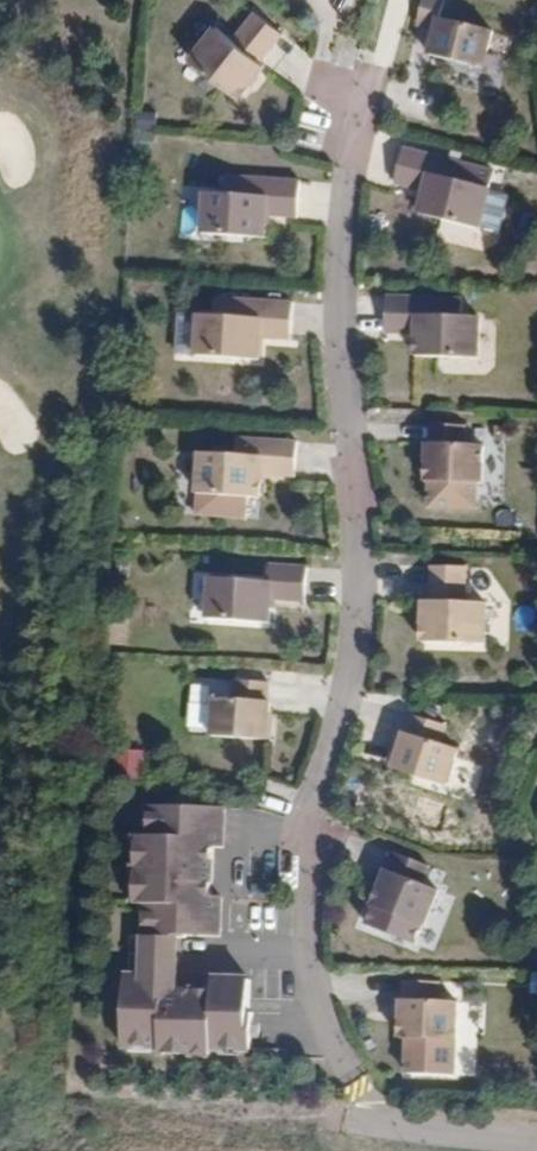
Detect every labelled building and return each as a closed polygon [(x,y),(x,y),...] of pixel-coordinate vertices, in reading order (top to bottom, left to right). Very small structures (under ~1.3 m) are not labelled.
[(421,40),(415,64),(468,78),(478,41),(426,27),(432,5),(412,0),(403,36),(421,40)] [(248,68),(274,44),(250,19),(223,44),(209,29),(180,58),(223,100),(252,72),(248,68)] [(154,133),(155,113),(136,112),(135,133),(154,133)] [(414,205),(407,226),(465,244),(477,205),(459,200),(464,181),(393,161),(383,196),(414,205)] [(288,190),(213,182),(212,198),(193,197),(190,238),(251,244),(253,222),(284,226),(288,190)] [(248,366),(250,346),(279,348),(282,311),(209,306),(208,323),(187,322),(184,361),(248,366)] [(448,310),(373,308),(373,345),(405,346),(405,368),(465,368),(465,328),(447,328),(448,310)] [(452,436),(416,436),(414,492),(468,494),(468,455),(453,454),(452,436)] [(186,460),(184,501),(244,504),(245,482),(281,483),(282,447),(244,446),(243,463),(186,460)] [(291,577),(254,576),(253,593),(196,590),(194,630),(256,633),(257,612),(290,613),(291,577)] [(472,614),(451,614),(451,578),(417,578),(417,613),(408,613),(407,654),(471,655),(472,614)] [(255,749),(255,693),(220,692),(220,710),(201,709),(201,749),(255,749)] [(429,731),(397,724),(382,777),(434,792),(443,753),(428,750),(429,731)] [(122,780),(139,781),(142,750),(125,748),(122,780)] [(155,1002),(155,948),(211,949),(212,910),(206,910),(207,860),(216,861),(218,821),(144,818),(143,849),(128,848),(125,915),(135,915),(135,947),(133,990),(114,989),(110,1058),(149,1060),(149,1069),(201,1070),(201,1062),(241,1064),(243,1028),(237,1027),(239,992),(202,991),(202,1004),(155,1002)] [(414,881),(383,868),(357,915),(406,940),(422,907),(409,900),(414,881)] [(423,993),(389,994),(387,1049),(442,1051),(442,1012),(425,1012),(423,993)]
